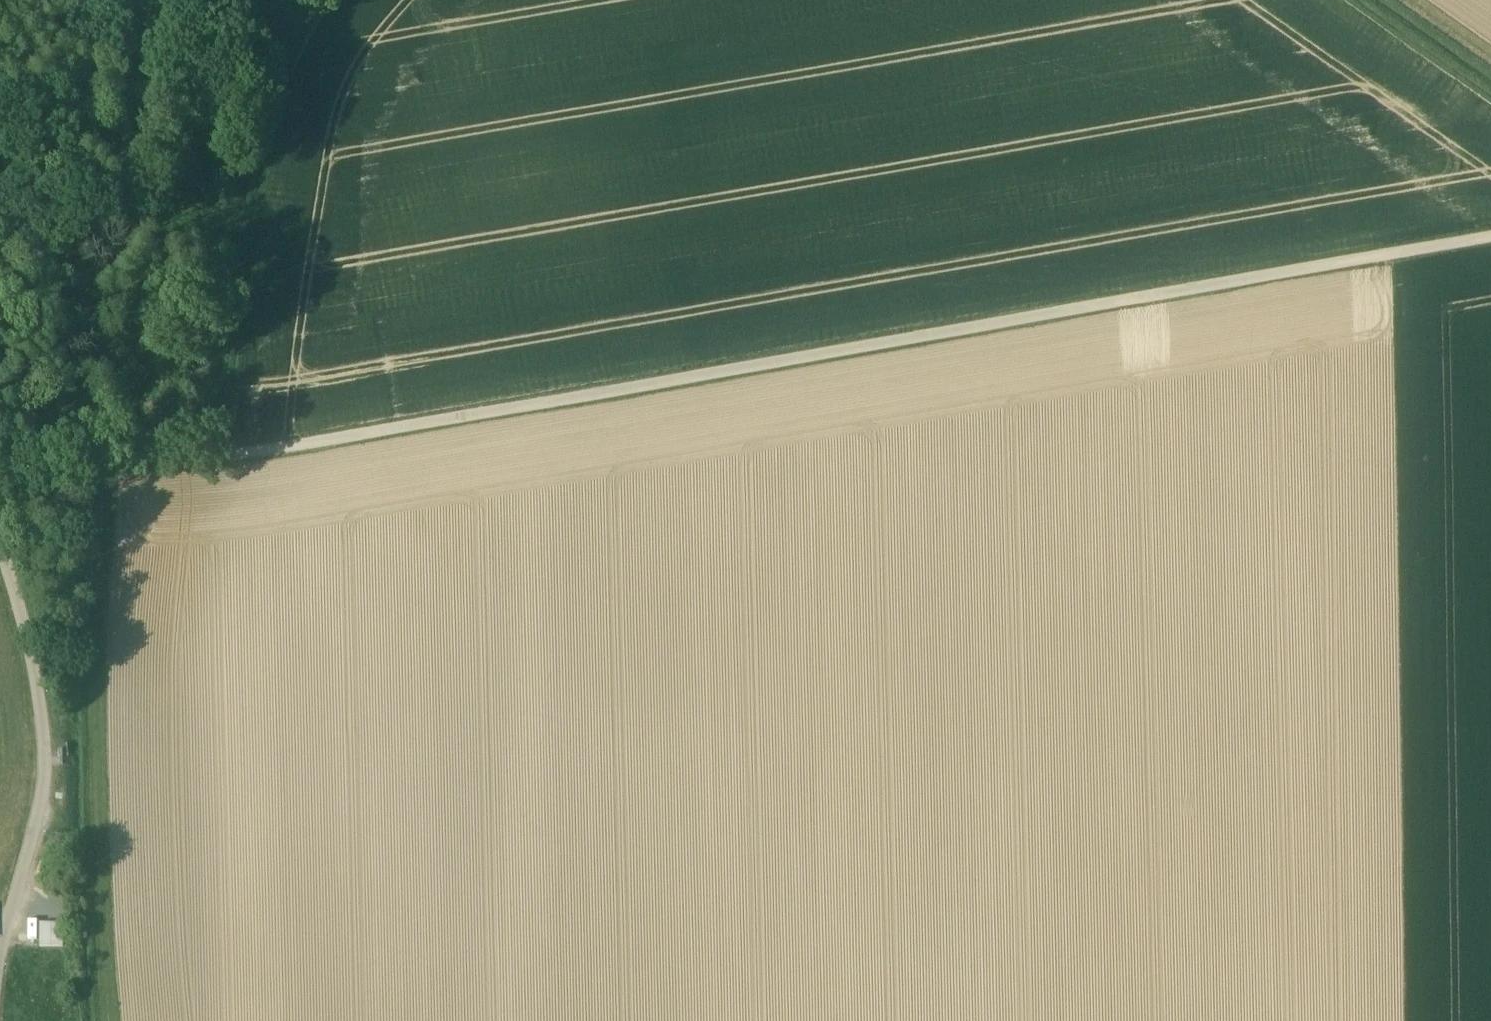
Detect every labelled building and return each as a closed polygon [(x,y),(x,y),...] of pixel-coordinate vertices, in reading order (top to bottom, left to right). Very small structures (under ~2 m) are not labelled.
[(64,924),(40,923),(40,947),(64,947),(64,924)]
